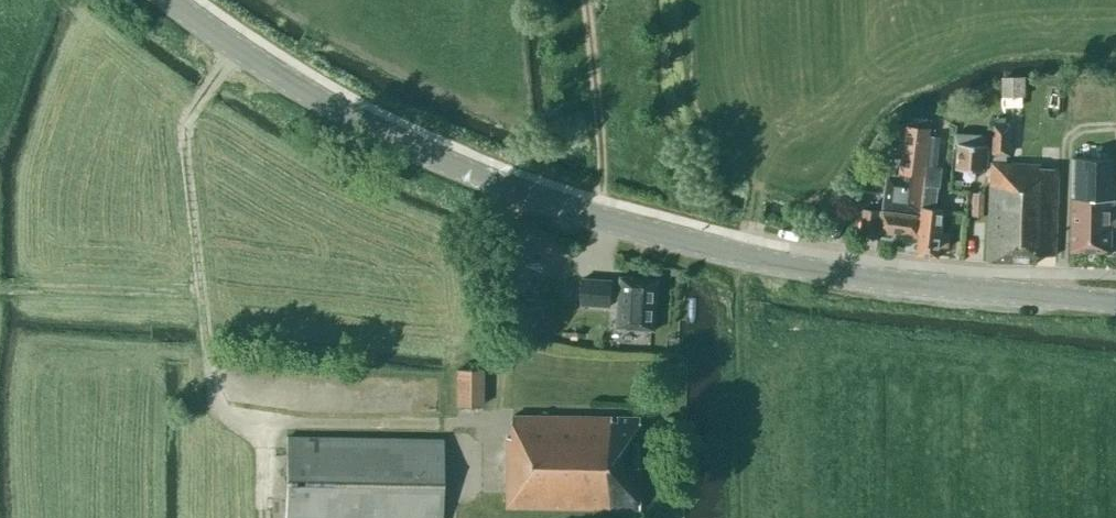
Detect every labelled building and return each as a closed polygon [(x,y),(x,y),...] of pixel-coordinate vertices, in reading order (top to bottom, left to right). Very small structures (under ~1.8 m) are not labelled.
[(1025,77),(1002,77),(1002,97),(1026,96),(1025,77)] [(902,172),(901,183),(923,186),(931,121),(908,118),(907,127),(906,127),(900,172),(902,172)] [(956,168),(986,170),(987,144),(986,144),(986,135),(959,133),(956,168)] [(943,208),(935,208),(938,186),(941,186),(943,167),(937,166),(939,152),(936,151),(938,139),(930,138),(925,174),(917,255),(938,257),(939,247),(948,247),(949,233),(941,232),(943,208)] [(1114,178),(1115,158),(1074,156),(1071,250),(1111,251),(1111,225),(1115,226),(1115,178),(1114,178)] [(1037,254),(1056,254),(1059,168),(1041,168),(1041,164),(992,162),(988,261),(1037,263),(1037,254)] [(973,192),(972,215),(983,216),(985,193),(973,192)] [(879,231),(918,236),(920,215),(864,208),(861,230),(876,231),(877,230),(879,231)] [(515,273),(515,287),(525,287),(525,273),(515,273)] [(617,327),(655,330),(658,279),(631,277),(631,278),(620,277),(617,327)] [(612,280),(583,278),(581,304),(610,306),(612,280)] [(456,405),(482,405),(482,370),(456,370),(456,405)] [(507,507),(640,509),(640,417),(618,416),(618,421),(612,421),(612,416),(513,415),(513,437),(507,437),(507,507)] [(442,440),(286,437),(285,517),(441,517),(442,440)]
